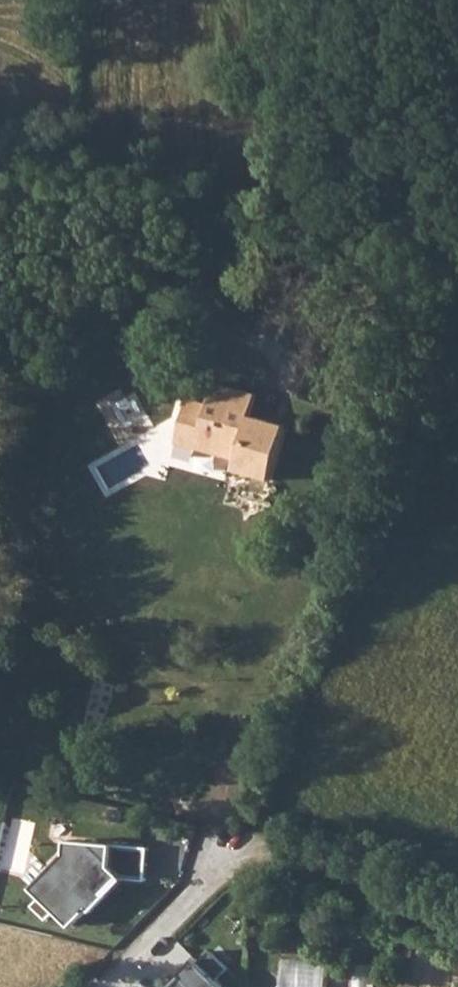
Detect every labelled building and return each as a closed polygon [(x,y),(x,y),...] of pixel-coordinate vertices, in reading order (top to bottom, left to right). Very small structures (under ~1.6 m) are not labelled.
[(183,399),(173,432),(195,437),(192,448),(213,453),(222,455),(234,459),(230,471),(265,480),(282,425),(247,416),(252,396),(212,385),(206,405),(183,399)] [(173,432),(171,443),(192,448),(195,437),(173,432)] [(75,856),(42,892),(61,912),(80,931),(132,882),(150,882),(151,850),(76,845),(75,856)] [(330,959),(286,955),(283,986),(328,986),(330,959)] [(201,961),(188,973),(191,975),(177,986),(229,986),(201,961)]
